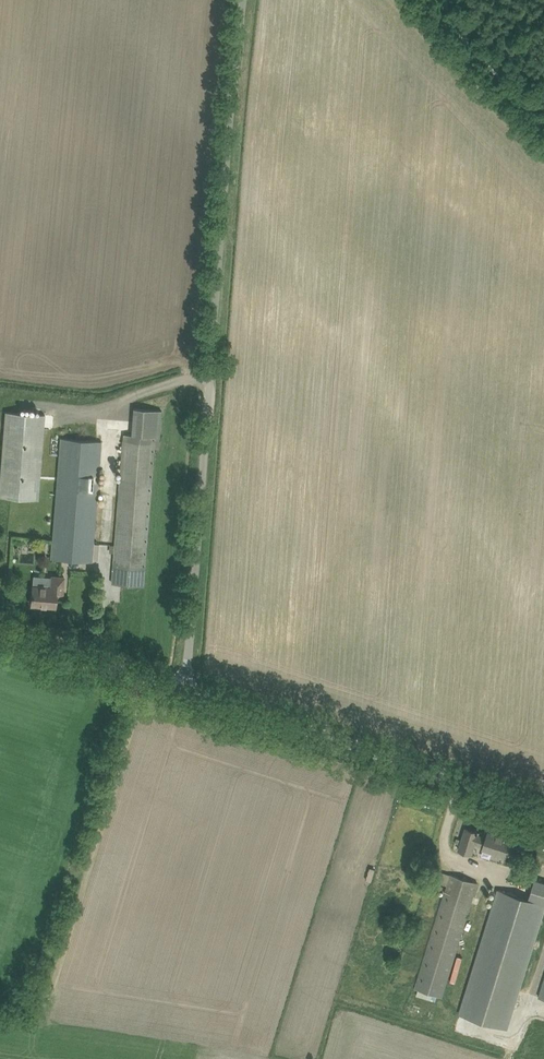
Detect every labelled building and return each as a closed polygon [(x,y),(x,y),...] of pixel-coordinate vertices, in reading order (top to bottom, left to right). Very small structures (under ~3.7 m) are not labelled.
[(123,583),(143,585),(145,565),(154,446),(159,446),(162,410),(134,408),(132,434),(124,434),(112,583),(123,583)] [(38,499),(45,414),(5,411),(0,472),(0,496),(38,499)] [(51,558),(92,561),(102,441),(61,437),(51,558)] [(30,595),(29,601),(31,603),(31,604),(56,606),(57,592),(63,593),(63,589),(64,576),(52,575),(51,587),(33,585),(32,594),(30,595)] [(483,848),(506,856),(510,844),(511,844),(513,838),(506,836),(505,835),(504,837),(489,832),(487,837),(478,834),(479,832),(466,828),(459,849),(472,853),(475,842),(484,845),(483,848)] [(416,987),(443,996),(478,882),(451,874),(416,987)] [(458,1013),(507,1029),(543,911),(543,881),(535,878),(528,899),(497,889),(458,1013)]
